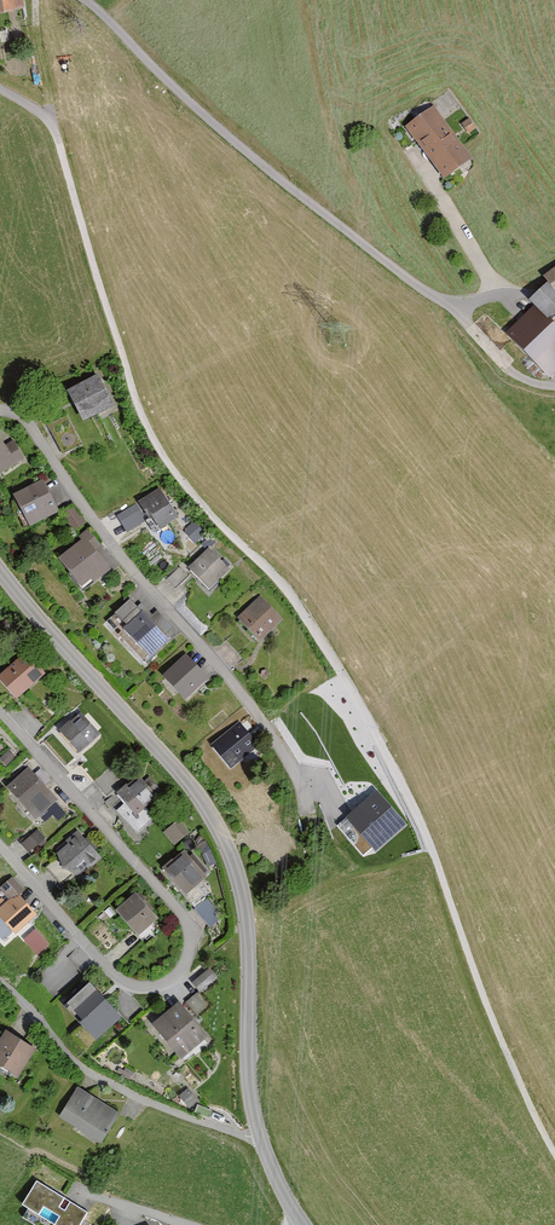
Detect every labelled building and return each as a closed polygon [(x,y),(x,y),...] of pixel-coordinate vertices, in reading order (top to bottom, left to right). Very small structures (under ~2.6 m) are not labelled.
[(23,8),(22,0),(0,0),(0,13),(23,8)] [(472,161),(433,109),(405,129),(444,182),(472,161)] [(474,130),(467,120),(459,126),(467,136),(474,130)] [(549,285),(530,303),(534,307),(505,336),(549,379),(554,373),(554,363),(554,362),(554,361),(554,270),(544,278),(549,285)] [(114,406),(98,377),(68,393),(83,422),(114,406)] [(79,446),(64,417),(46,427),(61,455),(79,446)] [(22,458),(12,442),(4,447),(0,440),(0,472),(22,458)] [(58,514),(42,482),(14,496),(29,528),(58,514)] [(179,519),(156,487),(136,502),(152,523),(155,521),(162,531),(179,519)] [(85,524),(72,507),(61,515),(74,532),(85,524)] [(100,545),(87,530),(78,537),(82,541),(59,560),(83,588),(93,579),(96,583),(112,569),(95,549),(100,545)] [(228,569),(208,550),(189,571),(209,590),(228,569)] [(279,616),(259,597),(237,620),(260,642),(270,633),(266,629),(279,616)] [(172,629),(156,612),(151,616),(141,605),(137,608),(130,601),(115,615),(127,626),(124,629),(152,658),(170,641),(164,636),(172,629)] [(22,653),(0,676),(0,683),(18,700),(44,674),(22,653)] [(208,680),(183,655),(161,677),(186,702),(208,680)] [(99,735),(79,715),(60,733),(80,753),(99,735)] [(218,741),(237,762),(258,745),(239,723),(218,741)] [(6,751),(0,757),(0,765),(3,767),(13,757),(6,751)] [(33,776),(26,769),(5,790),(36,820),(56,799),(43,787),(49,781),(39,770),(33,776)] [(163,796),(149,779),(145,782),(140,776),(117,794),(126,805),(117,811),(134,832),(156,815),(149,807),(163,796)] [(403,826),(376,796),(348,821),(375,851),(403,826)] [(189,833),(178,820),(163,834),(174,847),(189,833)] [(44,838),(36,830),(19,846),(28,854),(44,838)] [(66,845),(56,855),(63,869),(77,877),(98,857),(75,832),(64,842),(66,845)] [(185,895),(206,875),(184,850),(163,870),(185,895)] [(0,888),(0,891),(8,900),(5,903),(1,899),(0,900),(0,920),(13,935),(36,916),(19,896),(23,892),(11,879),(0,888)] [(159,918),(135,894),(116,912),(140,936),(159,918)] [(207,898),(195,907),(211,925),(222,915),(207,898)] [(194,979),(200,989),(218,977),(212,967),(194,979)] [(118,1019),(89,989),(67,1010),(97,1040),(118,1019)] [(207,1039),(179,1005),(152,1026),(181,1061),(207,1039)] [(5,1032),(0,1040),(0,1067),(18,1077),(34,1050),(5,1032)] [(119,1114),(76,1090),(60,1118),(103,1143),(119,1114)] [(89,1213),(38,1182),(23,1207),(52,1224),(82,1224),(89,1213)]
